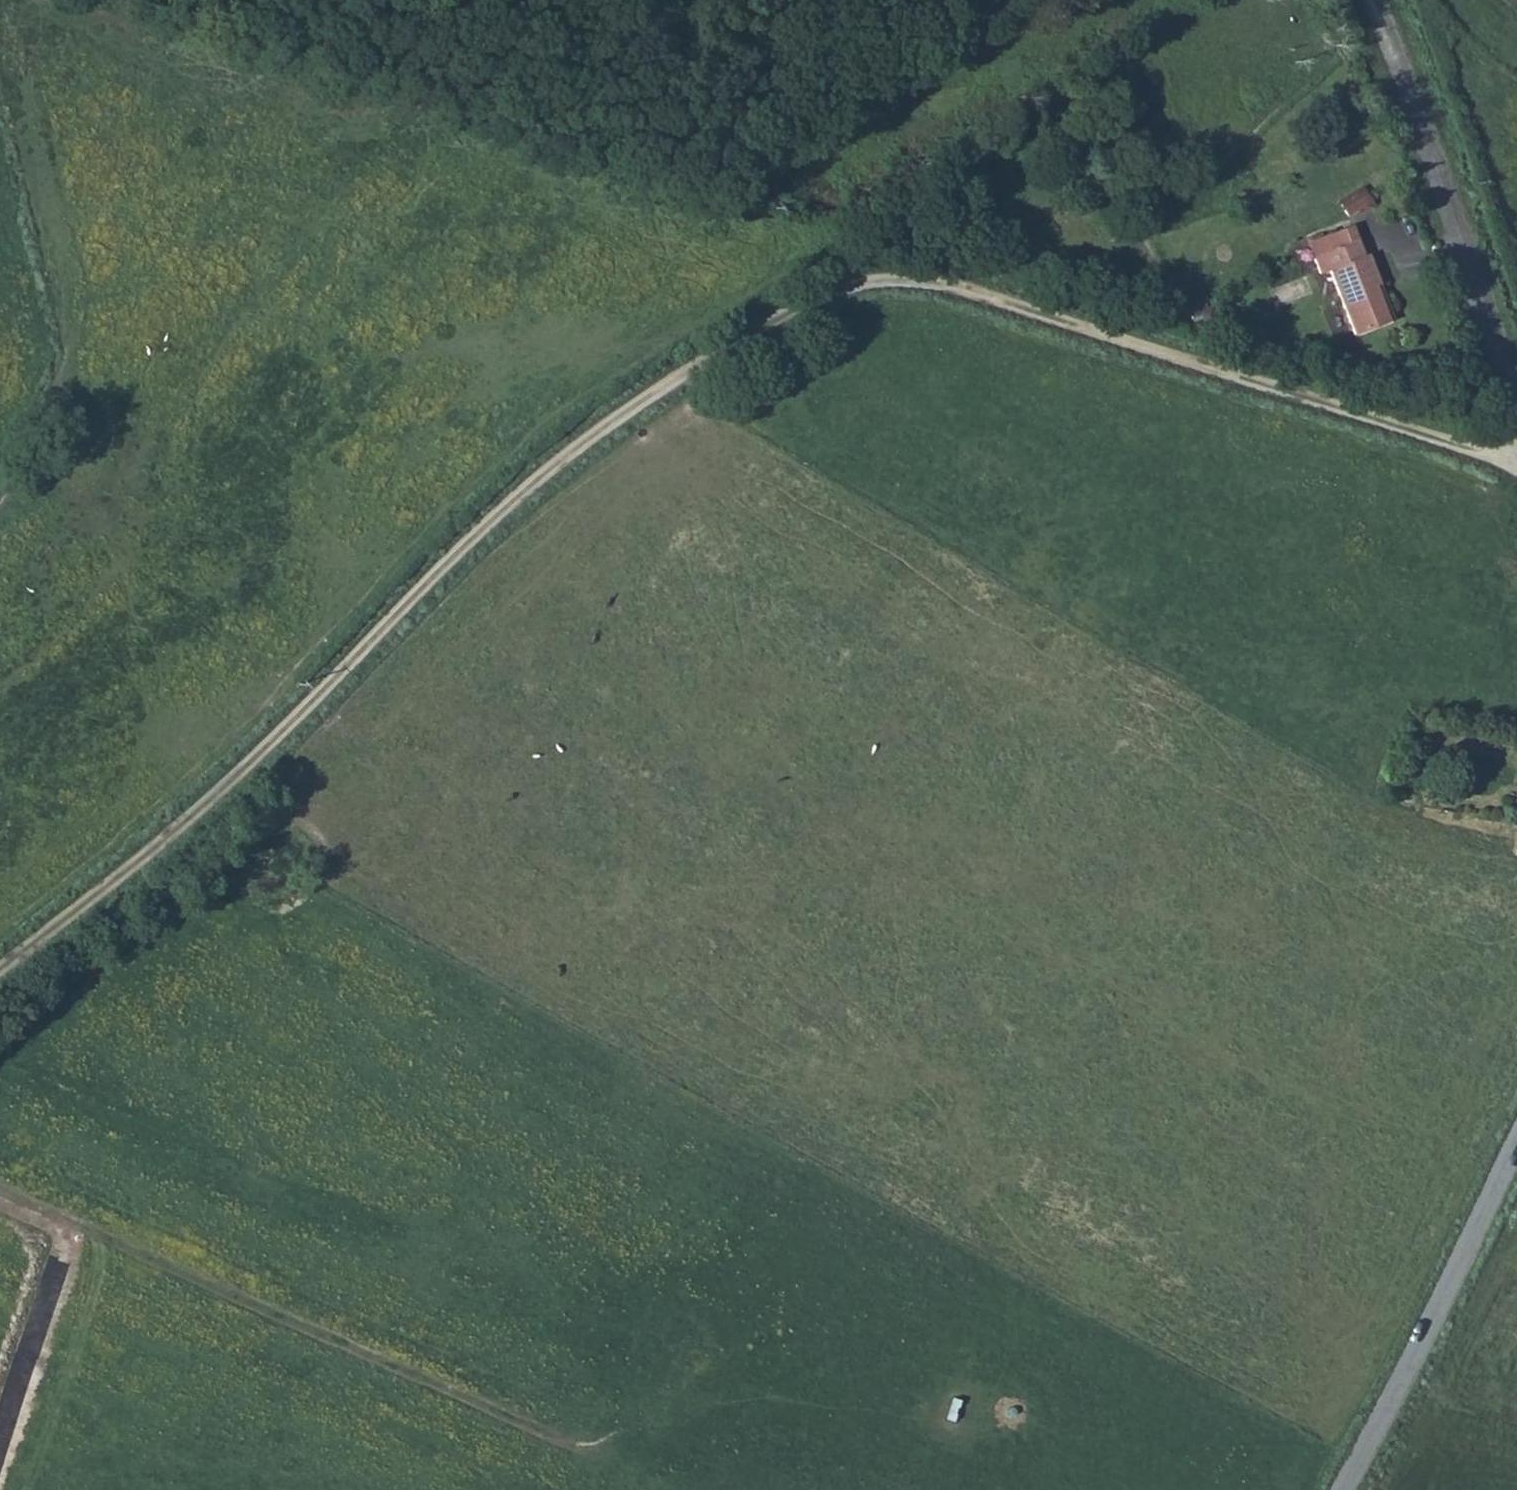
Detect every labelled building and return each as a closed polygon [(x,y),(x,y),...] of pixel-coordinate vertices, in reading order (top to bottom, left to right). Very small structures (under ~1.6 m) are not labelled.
[(1351,225),(1324,236),(1329,250),(1357,240),(1351,225)] [(1353,335),(1389,322),(1393,320),(1379,284),(1368,254),(1363,256),(1357,240),(1329,250),(1324,236),(1307,242),(1320,275),(1329,272),(1353,335)]
